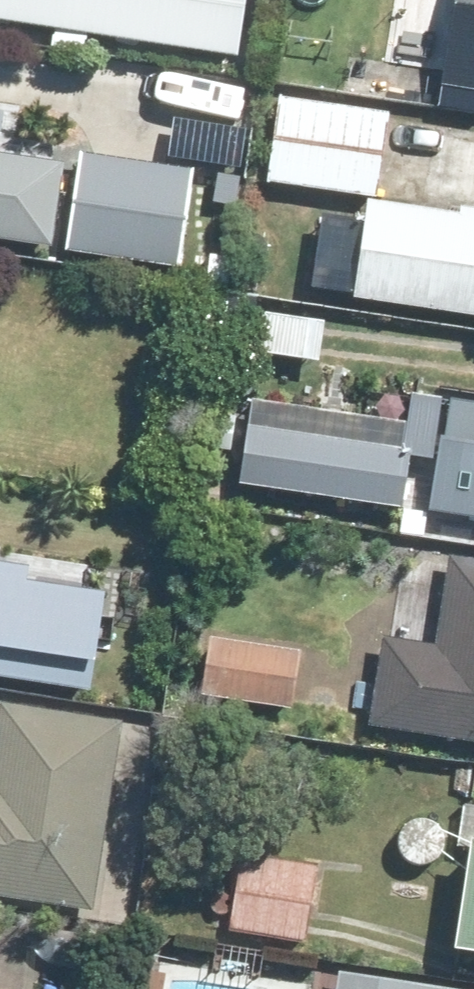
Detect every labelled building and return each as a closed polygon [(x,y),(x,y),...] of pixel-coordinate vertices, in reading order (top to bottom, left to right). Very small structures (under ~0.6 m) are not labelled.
[(84,31),(89,0),(0,0),(0,19),(84,31)] [(473,85),(473,0),(452,0),(439,79),(473,85)] [(196,11),(192,47),(228,50),(231,15),(196,11)] [(272,94),(261,177),(373,191),(384,108),(272,94)] [(54,248),(68,161),(0,150),(0,239),(54,248)] [(347,292),(473,312),(473,206),(455,202),(453,210),(362,196),(347,292)] [(241,344),(315,355),(320,320),(223,305),(217,337),(242,341),(241,344)] [(235,480),(395,503),(408,418),(247,394),(235,480)] [(423,446),(417,480),(436,483),(432,510),(460,513),(464,485),(473,487),(473,454),(423,446)] [(341,702),(370,707),(369,720),(473,737),(473,556),(446,551),(431,643),(382,635),(374,682),(345,677),(341,702)] [(82,682),(94,601),(0,588),(0,670),(82,682)] [(198,692),(286,705),(295,643),(207,630),(198,692)] [(91,906),(117,716),(0,700),(0,893),(91,906)] [(464,840),(448,941),(473,945),(473,802),(462,800),(455,839),(464,840)] [(224,926),(302,939),(314,863),(236,851),(224,926)]
